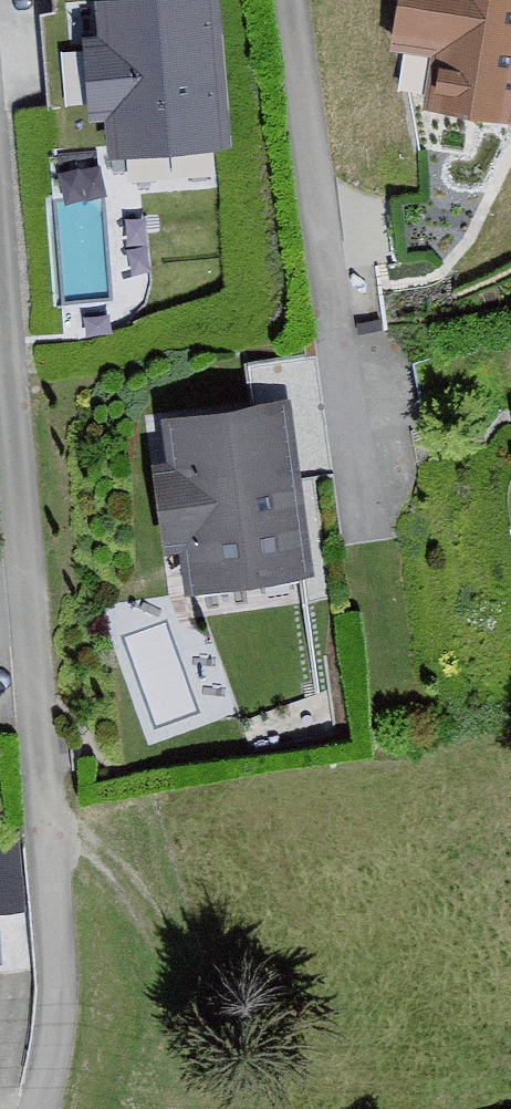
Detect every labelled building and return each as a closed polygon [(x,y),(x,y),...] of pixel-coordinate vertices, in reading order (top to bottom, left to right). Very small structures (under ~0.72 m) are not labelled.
[(95,3),(102,77),(109,161),(234,150),(220,0),(124,0),(95,3)] [(389,51),(432,59),(424,111),(510,126),(510,0),(398,0),(389,51)] [(288,383),(161,402),(168,452),(142,456),(155,541),(177,538),(184,581),(316,560),(288,383)] [(22,909),(18,836),(0,837),(0,910),(22,909)]
